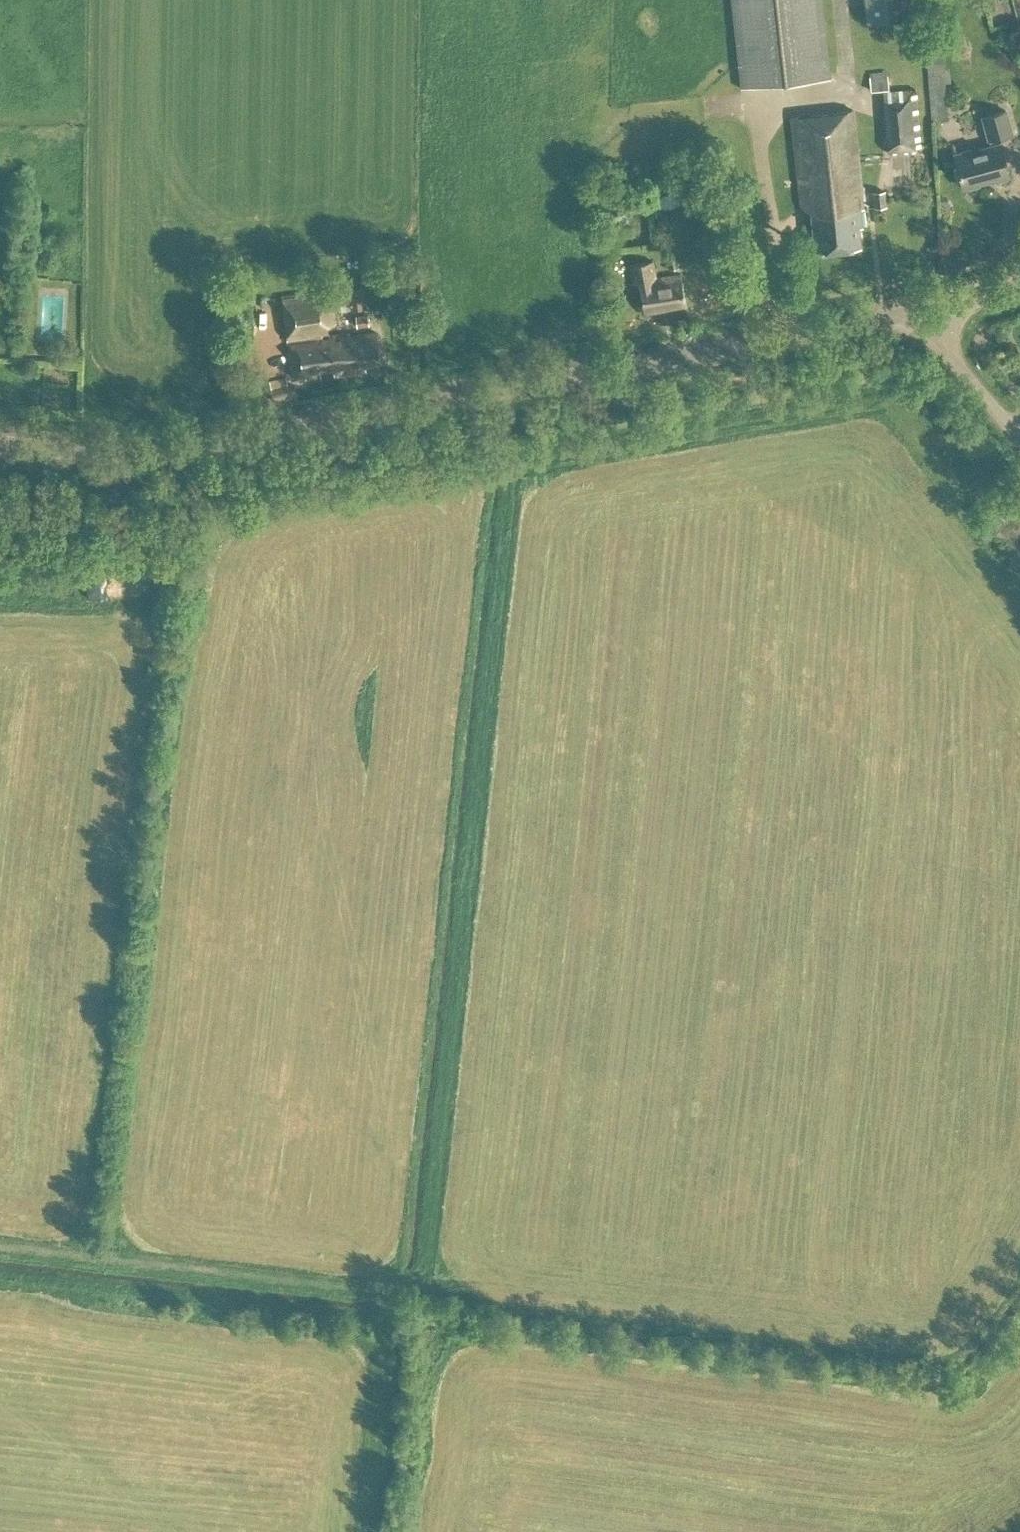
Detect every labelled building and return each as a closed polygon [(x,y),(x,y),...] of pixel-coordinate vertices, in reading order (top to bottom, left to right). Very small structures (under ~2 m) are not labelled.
[(830,77),(822,0),(731,0),(741,87),(830,77)] [(923,14),(921,0),(865,0),(867,20),(923,14)] [(889,89),(888,77),(888,75),(870,76),(871,90),(889,89)] [(883,91),(888,155),(921,151),(916,88),(883,91)] [(861,207),(863,207),(852,109),(791,115),(801,204),(811,213),(815,250),(861,245),(859,226),(863,225),(861,207)] [(990,176),(991,179),(1010,174),(1001,141),(1000,142),(998,136),(1012,132),(1005,109),(982,115),(990,144),(977,148),(977,147),(954,153),(963,186),(983,180),(983,179),(990,176)] [(886,205),(885,190),(872,191),(874,206),(886,205)] [(668,268),(680,266),(677,254),(665,256),(668,268)] [(681,273),(661,276),(656,276),(653,259),(631,263),(634,281),(639,280),(644,310),(686,302),(681,273)] [(352,288),(356,307),(368,304),(364,286),(352,288)] [(326,322),(335,321),(332,289),(282,295),(291,376),(305,374),(305,378),(321,376),(320,366),(332,365),(334,375),(365,371),(365,365),(381,363),(377,333),(349,336),(349,333),(327,335),(326,322)] [(367,313),(354,315),(355,327),(368,325),(367,313)] [(293,383),(269,389),(271,400),(296,394),(293,383)]
